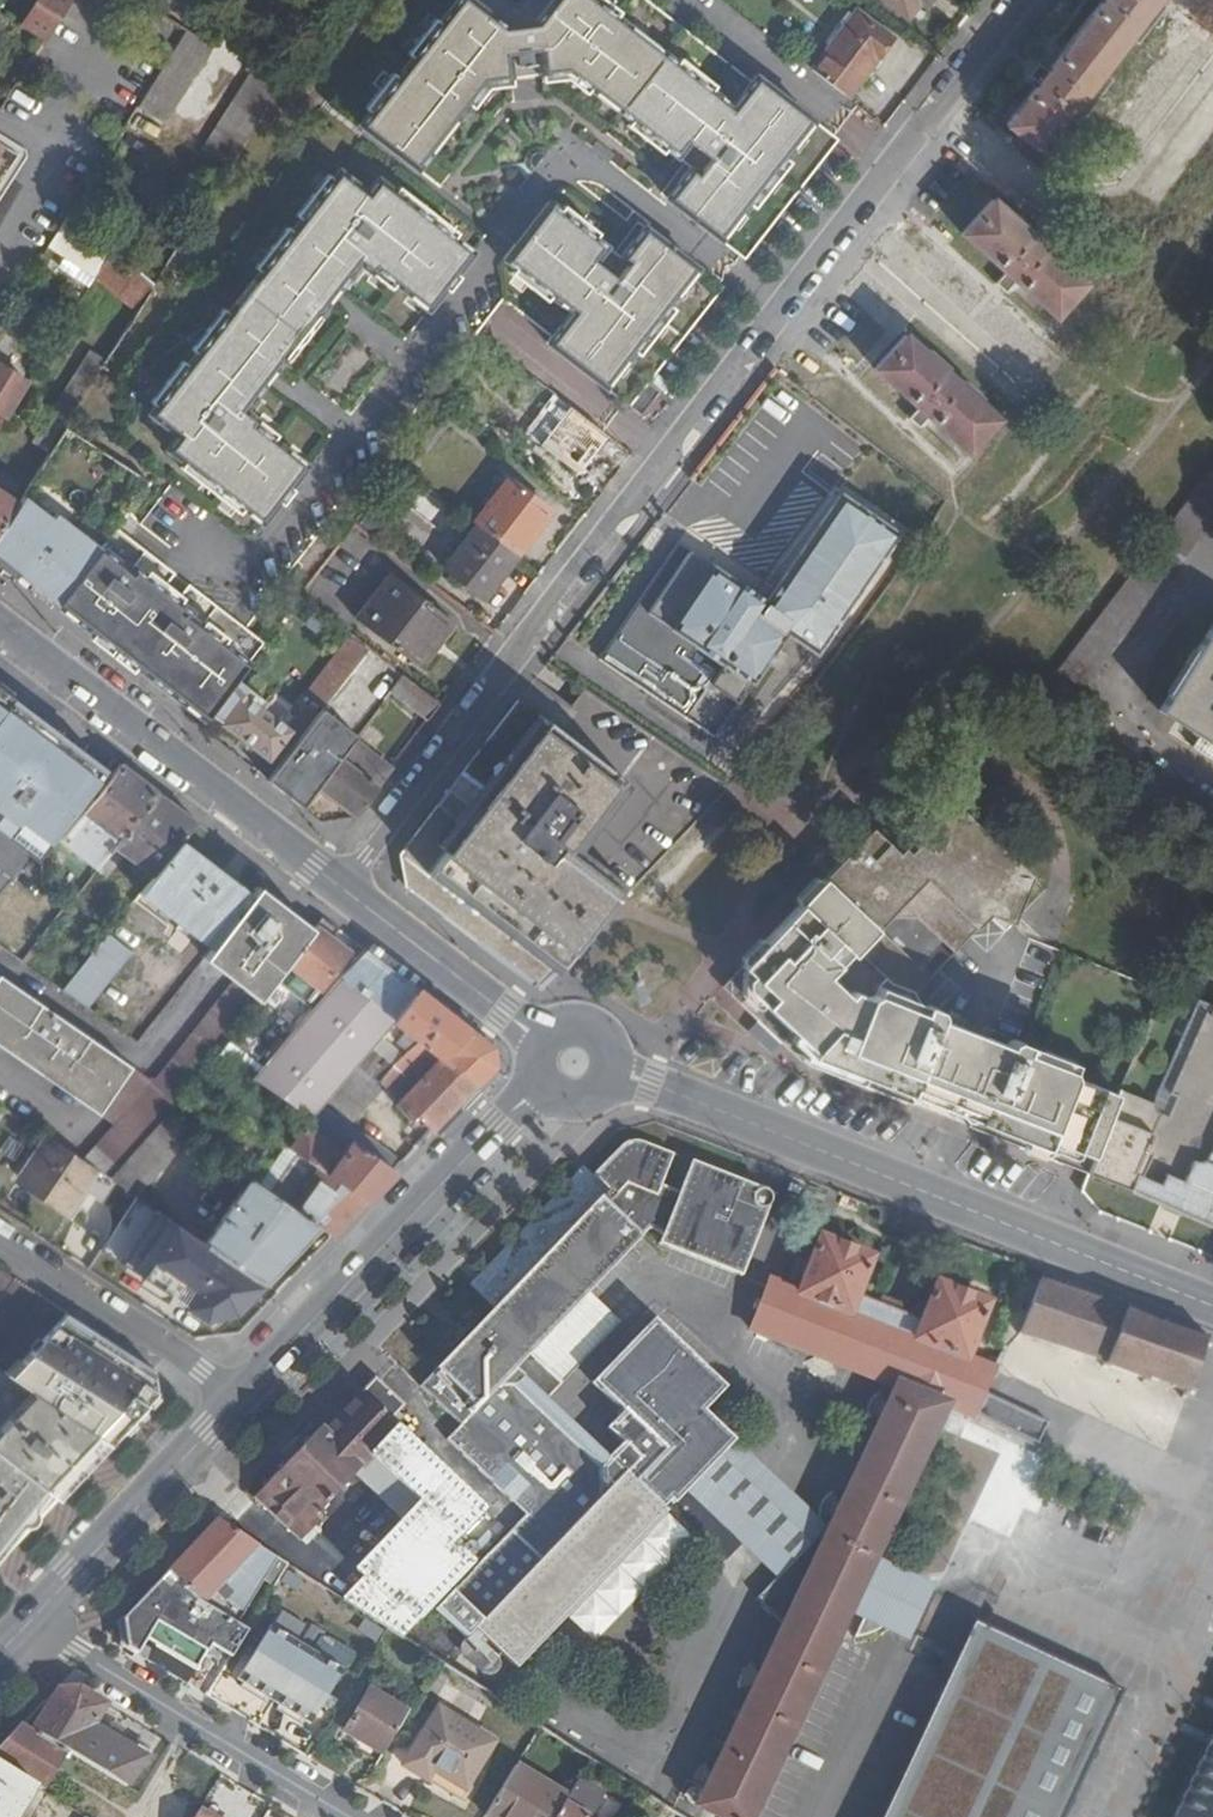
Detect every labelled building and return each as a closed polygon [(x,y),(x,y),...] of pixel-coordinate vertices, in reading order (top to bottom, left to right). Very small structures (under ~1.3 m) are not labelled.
[(73,0),(39,0),(23,27),(46,41),(73,0)] [(670,145),(693,163),(670,195),(749,257),(841,137),(759,72),(754,79),(650,0),(524,0),(518,7),(508,0),(460,0),(445,22),(416,57),(399,79),(372,115),(362,128),(421,171),(434,155),(429,150),(454,117),(459,121),(474,104),(490,83),(515,78),(513,66),(541,61),(544,73),(571,68),(593,86),(634,116),(670,145)] [(911,17),(924,0),(888,0),(911,17)] [(1008,120),(1042,144),(1079,96),(1122,40),(1152,0),(1100,0),(1008,120)] [(185,33),(198,16),(175,1),(164,19),(185,33)] [(813,68),(851,96),(894,40),(856,11),(813,68)] [(416,57),(445,22),(438,17),(411,53),(416,57)] [(210,48),(185,33),(138,109),(163,124),(210,48)] [(207,152),(232,168),(290,76),(260,58),(250,72),(256,76),(207,152)] [(588,92),(593,86),(571,68),(544,73),(545,81),(569,77),(588,92)] [(372,115),(399,79),(394,75),(367,108),(372,115)] [(516,87),(515,78),(490,83),(474,104),(478,107),(492,90),(516,87)] [(665,151),(670,145),(634,116),(629,123),(665,151)] [(429,150),(434,155),(459,121),(454,117),(429,150)] [(19,154),(0,141),(0,184),(19,154)] [(474,251),(454,236),(398,193),(379,179),(368,193),(337,171),(330,178),(302,216),(290,230),(260,271),(225,316),(196,354),(187,366),(155,405),(149,415),(178,437),(169,450),(185,462),(246,509),(265,522),(309,464),(276,439),(253,421),(257,414),(249,407),(286,358),(282,353),(315,310),(321,314),(360,262),(370,271),(374,265),(397,283),(430,308),(474,251)] [(302,216),(330,178),(327,175),(297,214),(302,216)] [(398,193),(454,236),(458,231),(402,187),(398,193)] [(1084,281),(991,197),(960,231),(1053,316),(1084,281)] [(617,261),(592,243),(557,215),(547,207),(507,258),(517,265),(551,295),(560,300),(566,297),(582,310),(570,327),(565,322),(550,342),(643,414),(668,384),(657,375),(726,286),(645,224),(617,261)] [(557,215),(592,243),(597,237),(560,209),(557,215)] [(72,215),(51,247),(98,278),(113,251),(72,215)] [(260,271),(290,230),(286,228),(255,266),(260,271)] [(98,278),(140,310),(157,284),(113,251),(98,278)] [(392,287),(397,283),(374,265),(370,271),(392,287)] [(551,295),(517,265),(512,271),(549,298),(551,295)] [(573,311),(565,322),(570,327),(582,310),(566,297),(560,300),(573,311)] [(286,358),(321,314),(315,310),(282,353),(286,358)] [(196,354),(225,316),(221,312),(191,350),(196,354)] [(994,417),(904,331),(872,365),(962,450),(994,417)] [(33,441),(49,453),(65,426),(108,360),(93,350),(33,441)] [(155,405),(187,366),(182,363),(151,403),(155,405)] [(6,419),(28,384),(0,367),(0,414),(6,419)] [(600,448),(611,435),(572,404),(542,442),(575,468),(595,444),(600,448)] [(281,433),(257,414),(253,421),(276,439),(281,433)] [(1212,516),(1212,459),(1054,665),(1080,685),(1212,516)] [(246,509),(185,462),(182,469),(242,513),(246,509)] [(480,524),(519,554),(553,511),(512,478),(477,520),(480,524)] [(733,583),(679,544),(603,648),(712,727),(749,677),(750,678),(762,661),(771,667),(783,650),(773,642),(781,631),(809,651),(895,531),(838,490),(760,598),(735,580),(733,583)] [(17,503),(0,491),(0,528),(17,503)] [(0,528),(0,576),(10,584),(15,578),(30,588),(27,592),(31,596),(42,582),(87,548),(51,521),(48,525),(17,503),(0,528)] [(487,597),(519,554),(480,524),(447,567),(487,597)] [(98,557),(62,604),(209,714),(212,710),(237,677),(267,638),(185,577),(178,588),(168,580),(176,569),(120,528),(98,557)] [(42,582),(31,596),(54,613),(62,604),(98,557),(87,548),(42,582)] [(421,662),(455,621),(392,572),(359,614),(421,662)] [(1155,707),(1212,744),(1212,613),(1155,707)] [(304,712),(313,718),(323,707),(353,667),(344,660),(304,712)] [(407,674),(394,692),(430,719),(444,701),(407,674)] [(237,677),(212,710),(270,755),(289,728),(263,708),(268,701),(237,677)] [(48,840),(107,764),(6,686),(0,681),(0,804),(48,840)] [(313,718),(269,777),(304,804),(320,786),(357,738),(360,735),(323,707),(313,718)] [(446,785),(395,851),(402,882),(503,960),(540,974),(574,937),(619,880),(566,840),(621,770),(545,712),(472,804),(446,785)] [(357,738),(320,786),(357,813),(393,767),(357,738)] [(160,791),(122,762),(60,839),(97,868),(160,791)] [(160,791),(97,868),(95,872),(102,878),(124,857),(154,877),(186,842),(201,823),(160,791)] [(939,1122),(1084,1172),(1116,1096),(1161,988),(1156,986),(1146,982),(1019,932),(1000,925),(1013,912),(1040,886),(952,809),(922,837),(913,849),(911,847),(898,859),(868,827),(722,981),(719,986),(796,1061),(939,1122)] [(186,842),(154,877),(143,892),(213,948),(256,894),(186,842)] [(262,996),(288,963),(316,928),(263,886),(256,894),(213,948),(208,954),(237,977),(262,996)] [(334,941),(342,930),(325,917),(316,928),(288,963),(323,990),(351,954),(334,941)] [(24,964),(37,946),(0,919),(0,945),(24,964)] [(132,955),(107,934),(62,989),(87,1009),(132,955)] [(399,1018),(421,989),(367,949),(274,1053),(263,1065),(229,1037),(221,1050),(311,1118),(315,1114),(376,1048),(399,1018)] [(131,1069),(5,977),(0,985),(0,1048),(95,1116),(131,1069)] [(221,1050),(229,1037),(240,1024),(262,996),(237,977),(152,1085),(113,1129),(86,1162),(99,1172),(110,1180),(164,1119),(197,1082),(221,1050)] [(440,1048),(465,1023),(421,989),(399,1018),(376,1048),(398,1064),(426,1038),(436,1045),(440,1048)] [(1084,1172),(1208,1225),(1212,1214),(1212,996),(1211,994),(1203,1012),(1198,1011),(1154,1111),(1116,1096),(1084,1172)] [(498,1047),(465,1023),(440,1048),(436,1045),(423,1057),(425,1060),(429,1062),(432,1059),(439,1066),(452,1055),(481,1082),(498,1065),(498,1047)] [(263,1065),(274,1053),(240,1024),(229,1037),(263,1065)] [(398,1064),(408,1072),(422,1058),(423,1057),(436,1045),(426,1038),(398,1064)] [(453,1112),(481,1082),(452,1055),(439,1066),(432,1059),(429,1062),(435,1066),(397,1105),(414,1121),(418,1117),(422,1121),(434,1132),(453,1112)] [(113,1129),(152,1085),(131,1069),(95,1116),(113,1129)] [(190,1138),(164,1119),(110,1180),(137,1197),(190,1138)] [(383,1184),(397,1170),(355,1139),(346,1150),(306,1124),(294,1136),(274,1121),(268,1131),(281,1141),(297,1152),(320,1170),(366,1202),(383,1184)] [(415,1153),(434,1132),(422,1121),(403,1141),(415,1153)] [(655,1236),(739,1270),(766,1201),(769,1197),(769,1191),(760,1182),(687,1153),(674,1184),(659,1178),(670,1147),(641,1135),(637,1134),(620,1138),(590,1168),(579,1159),(507,1233),(464,1276),(488,1300),(410,1380),(450,1420),(436,1435),(514,1511),(423,1605),(454,1635),(463,1626),(505,1666),(559,1611),(586,1637),(685,1533),(659,1507),(656,1505),(665,1497),(668,1501),(685,1486),(730,1438),(700,1408),(723,1384),(649,1314),(584,1378),(613,1407),(598,1422),(616,1438),(602,1453),(586,1436),(539,1391),(510,1363),(527,1349),(558,1376),(582,1349),(552,1322),(639,1229),(636,1227),(644,1218),(652,1217),(661,1221),(655,1236)] [(86,1162),(48,1138),(21,1179),(71,1212),(99,1172),(86,1162)] [(285,1167),(297,1152),(281,1141),(270,1156),(285,1167)] [(350,1219),(366,1202),(320,1170),(292,1207),(317,1226),(332,1239),(350,1219)] [(289,1257),(317,1226),(292,1207),(248,1177),(208,1245),(265,1284),(289,1257)] [(949,1408),(973,1418),(975,1414),(985,1393),(998,1364),(962,1351),(979,1309),(977,1298),(934,1280),(925,1285),(914,1316),(852,1291),(864,1265),(861,1252),(820,1236),(811,1241),(791,1288),(767,1278),(749,1326),(772,1335),(892,1383),(822,1525),(776,1618),(686,1802),(717,1816),(739,1816),(840,1609),(867,1554),(869,1550),(931,1424),(941,1404),(949,1408)] [(42,1291),(0,1264),(0,1356),(42,1291)] [(1186,1389),(1198,1357),(1204,1341),(1126,1313),(1127,1310),(1043,1281),(1038,1280),(1021,1328),(1024,1329),(1186,1389)] [(71,1309),(42,1291),(0,1356),(0,1368),(22,1382),(71,1309)] [(22,1382),(112,1443),(138,1412),(160,1389),(156,1365),(71,1309),(22,1382)] [(112,1443),(22,1382),(0,1368),(0,1454),(63,1498),(86,1471),(98,1458),(112,1443)] [(333,1592),(378,1620),(394,1631),(466,1557),(449,1542),(441,1550),(436,1544),(477,1504),(383,1411),(396,1398),(370,1371),(345,1396),(341,1400),(315,1426),(310,1423),(300,1433),(293,1440),(288,1437),(281,1435),(271,1445),(273,1453),(276,1457),(242,1493),(289,1538),(312,1515),(306,1510),(347,1468),(356,1477),(361,1483),(380,1501),(382,1503),(402,1485),(411,1495),(392,1513),(381,1525),(387,1533),(350,1570),(353,1572),(333,1592)] [(985,1393),(975,1414),(1013,1432),(1036,1443),(1046,1422),(985,1393)] [(1069,1456),(1196,1501),(1209,1464),(1082,1419),(1069,1456)] [(959,1509),(1009,1533),(1046,1459),(995,1434),(959,1509)] [(730,1438),(685,1486),(773,1572),(750,1592),(776,1618),(822,1525),(730,1438)] [(63,1498),(0,1454),(0,1558),(16,1543),(63,1498)] [(306,1510),(312,1515),(315,1518),(356,1477),(347,1468),(306,1510)] [(373,1508),(380,1501),(361,1483),(354,1490),(373,1508)] [(382,1503),(392,1513),(411,1495),(402,1485),(382,1503)] [(185,1535),(158,1563),(186,1589),(226,1616),(268,1549),(208,1510),(201,1518),(185,1535)] [(483,1525),(489,1532),(497,1524),(490,1517),(483,1525)] [(114,1637),(130,1646),(138,1631),(186,1661),(205,1630),(226,1643),(238,1624),(226,1616),(186,1589),(158,1563),(128,1592),(110,1612),(114,1637)] [(974,1623),(960,1652),(881,1816),(1058,1816),(1117,1689),(974,1623)] [(243,1677),(289,1704),(321,1653),(275,1624),(243,1677)] [(186,1661),(138,1631),(130,1646),(177,1675),(186,1661)] [(336,1724),(373,1747),(398,1705),(361,1682),(336,1724)] [(86,1685),(60,1686),(46,1700),(26,1720),(69,1747),(131,1783),(151,1746),(102,1717),(110,1700),(86,1685)] [(455,1785),(485,1737),(428,1703),(392,1760),(416,1775),(425,1761),(435,1768),(433,1771),(455,1785)] [(26,1720),(13,1735),(0,1748),(0,1757),(41,1783),(45,1785),(69,1747),(26,1720)] [(1208,1741),(1172,1816),(1212,1816),(1212,1730),(1208,1741)] [(0,1757),(0,1816),(20,1816),(21,1815),(24,1816),(27,1816),(31,1812),(25,1808),(41,1783),(0,1757)] [(475,1810),(487,1816),(543,1816),(558,1792),(505,1759),(475,1810)] [(543,1816),(589,1816),(580,1811),(597,1783),(572,1768),(558,1792),(543,1816)] [(203,1808),(198,1816),(217,1816),(203,1808)]
